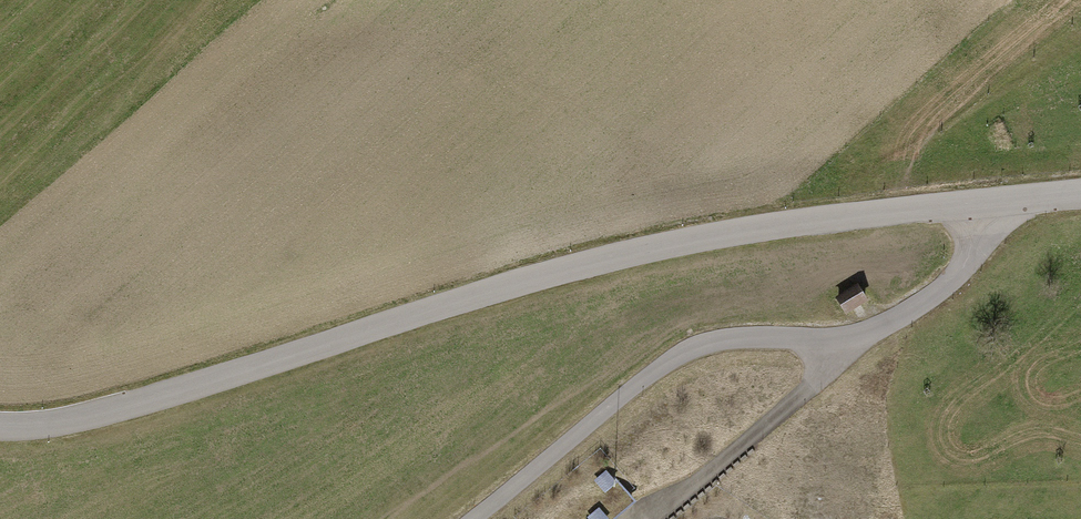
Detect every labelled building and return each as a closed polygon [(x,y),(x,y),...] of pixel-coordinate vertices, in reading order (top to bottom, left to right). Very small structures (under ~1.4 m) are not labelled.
[(864,299),(857,287),(837,299),(845,311),(864,299)] [(630,502),(605,472),(549,518),(610,518),(630,502)]
